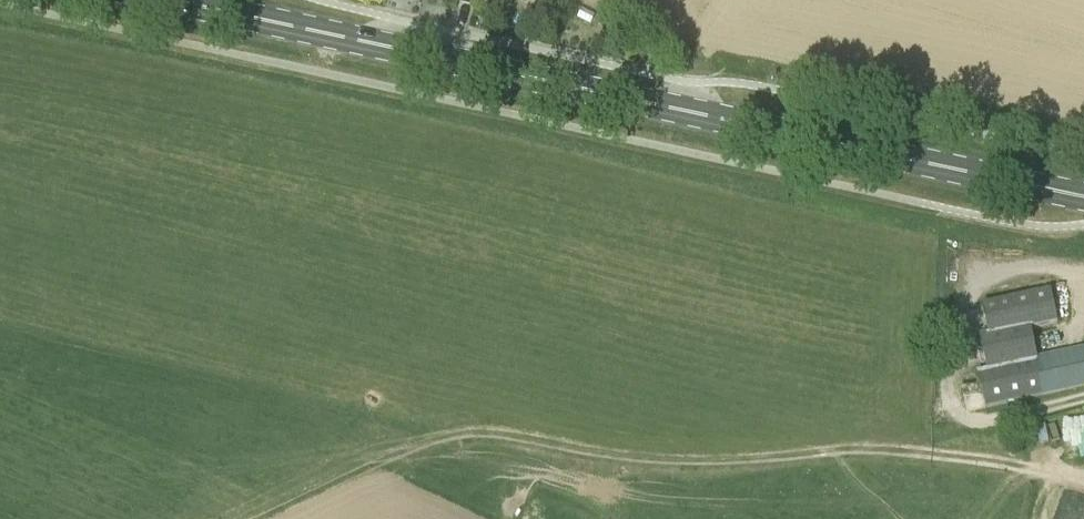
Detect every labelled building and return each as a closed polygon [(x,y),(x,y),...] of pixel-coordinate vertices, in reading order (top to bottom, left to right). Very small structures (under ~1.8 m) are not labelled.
[(1037,359),(1031,330),(1058,324),(1050,290),(982,306),(989,335),(980,338),(987,369),(978,371),(987,408),(1083,386),(1083,348),(1037,359)]
